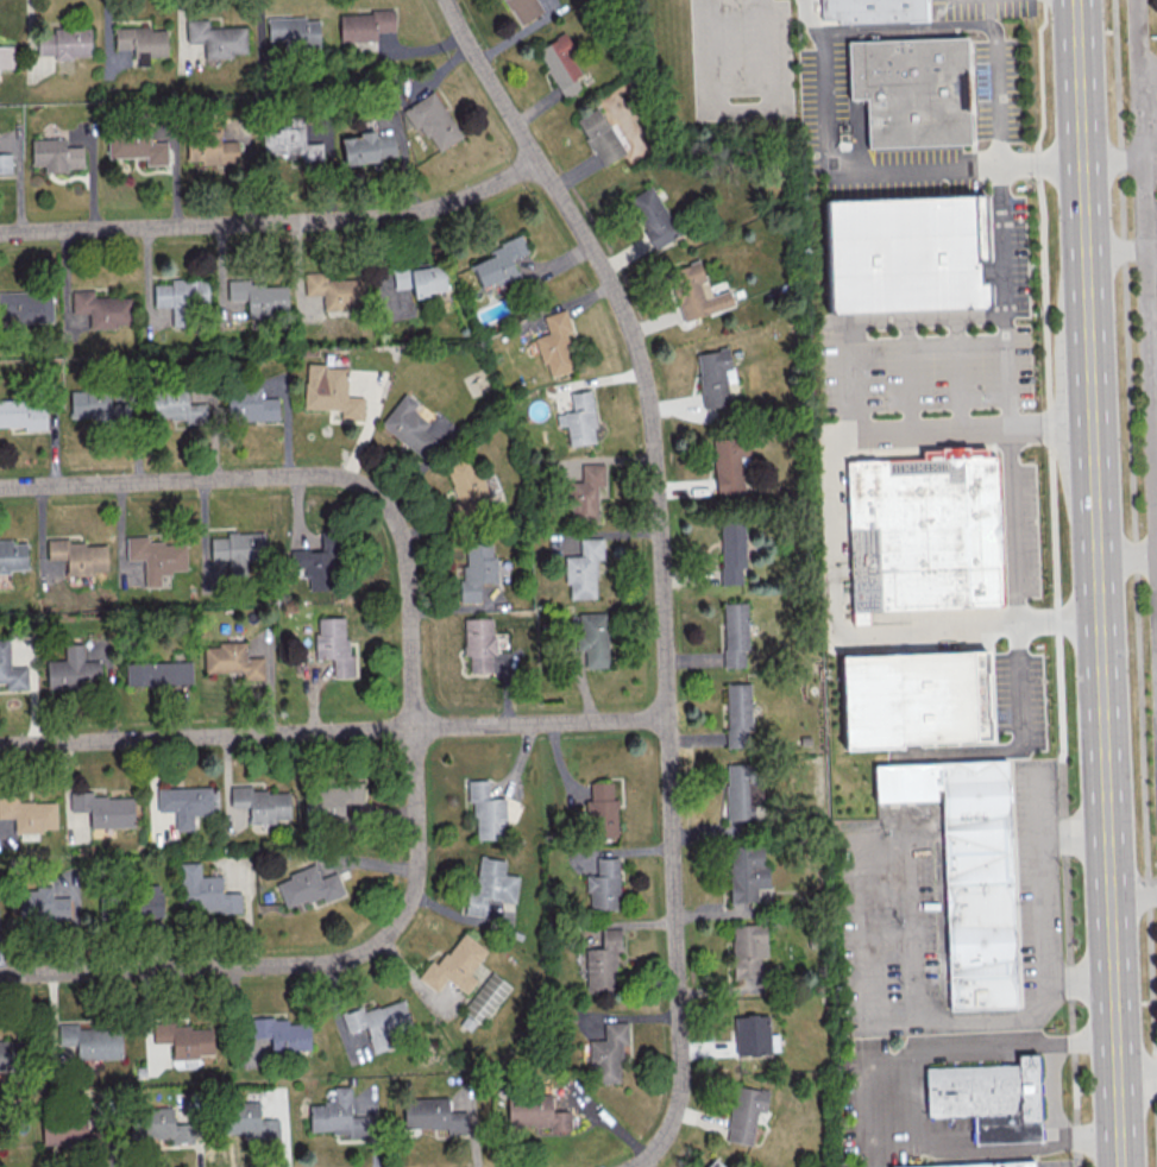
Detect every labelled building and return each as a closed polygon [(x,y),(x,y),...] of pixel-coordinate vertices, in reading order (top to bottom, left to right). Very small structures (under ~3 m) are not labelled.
[(521,25),(542,11),(535,0),(505,0),(521,25)] [(824,19),(823,0),(928,0),(929,21),(842,26),(841,18),(824,19)] [(339,41),(376,40),(376,31),(395,31),(394,11),(338,12),(339,41)] [(319,18),(268,17),(267,45),(318,46),(319,18)] [(246,52),(246,25),(207,26),(207,19),(186,19),(186,42),(204,42),(204,57),(233,57),(233,52),(246,52)] [(91,57),(90,27),(53,27),(53,33),(36,33),(37,55),(53,55),(53,58),(91,57)] [(167,56),(166,27),(114,28),(114,49),(135,48),(135,65),(148,65),(148,56),(167,56)] [(537,48),(562,98),(581,89),(574,76),(585,70),(566,33),(537,48)] [(849,43),(970,39),(974,147),(870,151),(869,100),(851,101),(849,43)] [(0,44),(0,70),(14,70),(13,44),(0,44)] [(461,137),(433,91),(402,110),(414,129),(421,125),(437,152),(461,137)] [(625,153),(599,106),(575,119),(601,166),(625,153)] [(303,142),(304,116),(290,116),(289,126),(278,126),(278,132),(263,132),(263,154),(302,155),(302,159),(321,160),(322,143),(303,142)] [(108,158),(145,156),(146,165),(167,164),(166,141),(150,142),(149,127),(107,129),(108,158)] [(187,161),(200,160),(200,164),(238,163),(238,140),(220,140),(220,128),(186,130),(187,161)] [(397,157),(393,132),(374,135),(373,128),(359,130),(360,135),(341,138),(345,165),(397,157)] [(31,165),(43,165),(43,171),(83,170),(83,146),(65,146),(65,138),(31,138),(31,165)] [(11,152),(0,152),(0,172),(11,171),(11,152)] [(654,248),(678,235),(652,186),(627,199),(654,248)] [(824,201),(985,195),(987,260),(976,261),(977,280),(987,280),(988,307),(829,313),(824,201)] [(481,288),(518,275),(512,259),(528,252),(522,235),(488,247),(491,256),(472,263),(481,288)] [(683,321),(733,305),(728,290),(711,296),(699,260),(668,270),(683,321)] [(412,286),(414,296),(447,292),(443,264),(429,266),(428,262),(392,268),(395,289),(412,286)] [(305,295),(322,294),(323,311),(364,308),(362,277),(328,279),(328,270),(303,272),(305,295)] [(154,306),(171,306),(172,326),(191,325),(191,307),(208,306),(207,278),(170,279),(170,284),(153,284),(154,306)] [(227,280),(228,301),(247,300),(248,318),(287,316),(286,286),(262,286),(262,279),(227,280)] [(72,313),(89,312),(89,328),(117,327),(117,323),(131,323),(131,297),(93,297),(93,289),(71,290),(72,313)] [(15,314),(16,323),(52,322),(51,290),(0,292),(0,314),(15,314)] [(574,370),(564,334),(572,332),(565,309),(543,315),(548,333),(534,337),(542,364),(547,363),(551,377),(574,370)] [(695,353),(704,410),(731,406),(727,382),(734,381),(729,348),(695,353)] [(304,408),(340,409),(340,418),(363,419),(363,397),(345,396),(346,365),(305,364),(304,408)] [(277,397),(260,398),(260,387),(226,388),(227,421),(278,419),(277,397)] [(70,417),(127,418),(127,402),(109,402),(109,391),(70,390),(70,417)] [(205,402),(187,403),(187,390),(147,392),(149,420),(184,418),(185,424),(207,423),(205,402)] [(572,411),(556,413),(557,427),(566,425),(568,445),(597,442),(591,390),(570,392),(572,411)] [(416,403),(404,393),(379,424),(423,459),(438,441),(423,429),(428,423),(411,409),(416,403)] [(24,425),(24,429),(46,429),(46,400),(0,401),(0,426),(24,425)] [(713,440),(717,500),(743,498),(740,456),(749,455),(748,438),(713,440)] [(854,613),(849,462),(924,460),(924,453),(942,452),(942,448),(973,447),(973,450),(991,449),(991,458),(1001,458),(1006,608),(854,613)] [(597,486),(606,486),(606,463),(581,463),(581,481),(566,482),(567,521),(597,521),(597,486)] [(719,522),(721,584),(742,583),(742,568),(746,568),(744,521),(719,522)] [(264,531),(227,532),(227,537),(210,537),(211,560),(227,559),(228,578),(246,577),(245,559),(265,559),(264,531)] [(290,550),(290,567),(306,567),(307,590),(338,589),(337,533),(320,534),(321,550),(290,550)] [(186,571),(185,542),(148,543),(148,536),(126,537),(126,559),(144,559),(144,586),(160,586),(159,572),(186,571)] [(564,556),(565,584),(569,584),(569,598),(596,598),(595,559),(603,559),(602,537),(580,538),(580,555),(564,556)] [(106,545),(83,545),(83,541),(69,542),(69,538),(46,539),(47,559),(66,559),(67,574),(107,573),(106,545)] [(27,571),(26,543),(12,543),(12,539),(0,540),(0,571),(27,571)] [(463,601),(479,601),(478,583),(495,582),(494,543),(462,543),(463,601)] [(722,603),(724,667),(748,666),(746,602),(722,603)] [(576,613),(577,650),(584,650),(585,667),(608,667),(606,612),(576,613)] [(348,617),(315,617),(316,659),(332,658),(332,677),(349,677),(348,617)] [(493,617),(463,618),(463,655),(469,655),(469,672),(491,671),(491,655),(494,655),(493,617)] [(5,682),(5,690),(27,689),(27,666),(9,666),(9,639),(0,639),(0,682),(5,682)] [(203,646),(204,672),(242,671),(242,680),(264,679),(263,657),(246,657),(246,641),(217,642),(217,646),(203,646)] [(99,660),(82,661),(82,644),(64,644),(64,659),(46,660),(47,688),(100,687),(99,660)] [(878,657),(1025,650),(1027,711),(987,712),(988,725),(880,731),(878,657)] [(125,662),(126,684),(191,683),(191,661),(125,662)] [(751,746),(750,683),(725,684),(727,747),(751,746)] [(875,765),(1010,761),(1019,1007),(949,1010),(941,801),(876,803),(875,765)] [(725,764),(727,820),(757,819),(756,763),(725,764)] [(504,798),(488,798),(487,779),(467,780),(467,802),(474,801),(475,839),(505,839),(504,798)] [(362,781),(322,783),(322,789),(305,789),(307,818),(342,816),(342,803),(363,802),(362,781)] [(590,800),(585,800),(586,837),(617,836),(616,798),(613,798),(612,781),(590,782),(590,800)] [(230,807),(248,806),(248,822),(289,822),(289,791),(252,792),(252,786),(229,787),(230,807)] [(156,788),(157,811),(174,811),(175,830),(193,829),(192,815),(211,814),(211,787),(156,788)] [(70,812),(89,811),(89,828),(134,826),(133,796),(92,797),(92,791),(69,791),(70,812)] [(17,802),(17,794),(0,795),(0,818),(13,818),(13,831),(56,831),(56,801),(17,802)] [(766,887),(765,845),(729,845),(730,902),(756,901),(756,887),(766,887)] [(518,876),(504,873),(505,860),(475,856),(468,914),(484,916),(486,903),(500,905),(500,901),(515,903),(518,876)] [(617,857),(595,858),(596,875),(586,875),(588,909),(619,908),(617,857)] [(241,910),(240,892),(221,893),(221,875),(200,876),(199,862),(179,863),(180,912),(241,910)] [(336,872),(319,878),(315,866),(275,880),(285,908),(321,895),(323,901),(344,894),(336,872)] [(162,917),(161,884),(133,885),(134,918),(162,917)] [(68,897),(52,897),(52,887),(18,888),(19,919),(68,918),(68,897)] [(731,925),(733,977),(759,977),(758,958),(766,957),(765,924),(731,925)] [(585,948),(586,991),(616,990),(615,951),(621,950),(620,928),(601,928),(601,948),(585,948)] [(486,949),(462,931),(437,965),(430,960),(417,978),(436,992),(445,978),(466,993),(476,979),(469,974),(486,949)] [(510,986),(492,973),(461,1011),(478,1025),(510,986)] [(347,1032),(365,1026),(373,1053),(402,1044),(397,1030),(411,1026),(403,999),(364,1011),(362,1006),(341,1013),(347,1032)] [(735,1055),(778,1053),(777,1033),(769,1034),(768,1014),(733,1016),(735,1055)] [(310,1049),(309,1022),(287,1023),(287,1017),(250,1019),(251,1038),(270,1037),(271,1051),(310,1049)] [(153,1043),(171,1043),(172,1058),(214,1057),(213,1027),(177,1028),(177,1021),(152,1022),(153,1043)] [(589,1039),(590,1082),(621,1081),(620,1044),(627,1044),(627,1021),(603,1022),(604,1039),(589,1039)] [(58,1045),(76,1044),(77,1059),(121,1058),(121,1027),(78,1028),(78,1022),(58,1023),(58,1045)] [(18,1070),(17,1040),(0,1040),(0,1070),(18,1070)] [(925,1067),(928,1117),(973,1115),(974,1143),(1040,1141),(1037,1054),(1017,1055),(1017,1064),(925,1067)] [(751,1145),(757,1111),(765,1112),(768,1091),(735,1085),(725,1140),(751,1145)] [(309,1134),(367,1133),(367,1114),(350,1114),(350,1086),(333,1086),(333,1102),(308,1103),(309,1134)] [(570,1111),(551,1111),(551,1096),(507,1096),(508,1125),(549,1125),(549,1130),(570,1130),(570,1111)] [(404,1128),(446,1127),(447,1135),(466,1135),(466,1111),(448,1112),(447,1097),(403,1098),(404,1128)] [(259,1102),(222,1103),(223,1133),(242,1132),(242,1139),(279,1138),(279,1118),(259,1119),(259,1102)] [(131,1139),(194,1139),(194,1123),(173,1123),(173,1108),(131,1108),(131,1139)] [(42,1148),(103,1146),(103,1130),(86,1130),(86,1113),(41,1114),(42,1148)] [(715,1158),(706,1166),(725,1166),(715,1158)]
